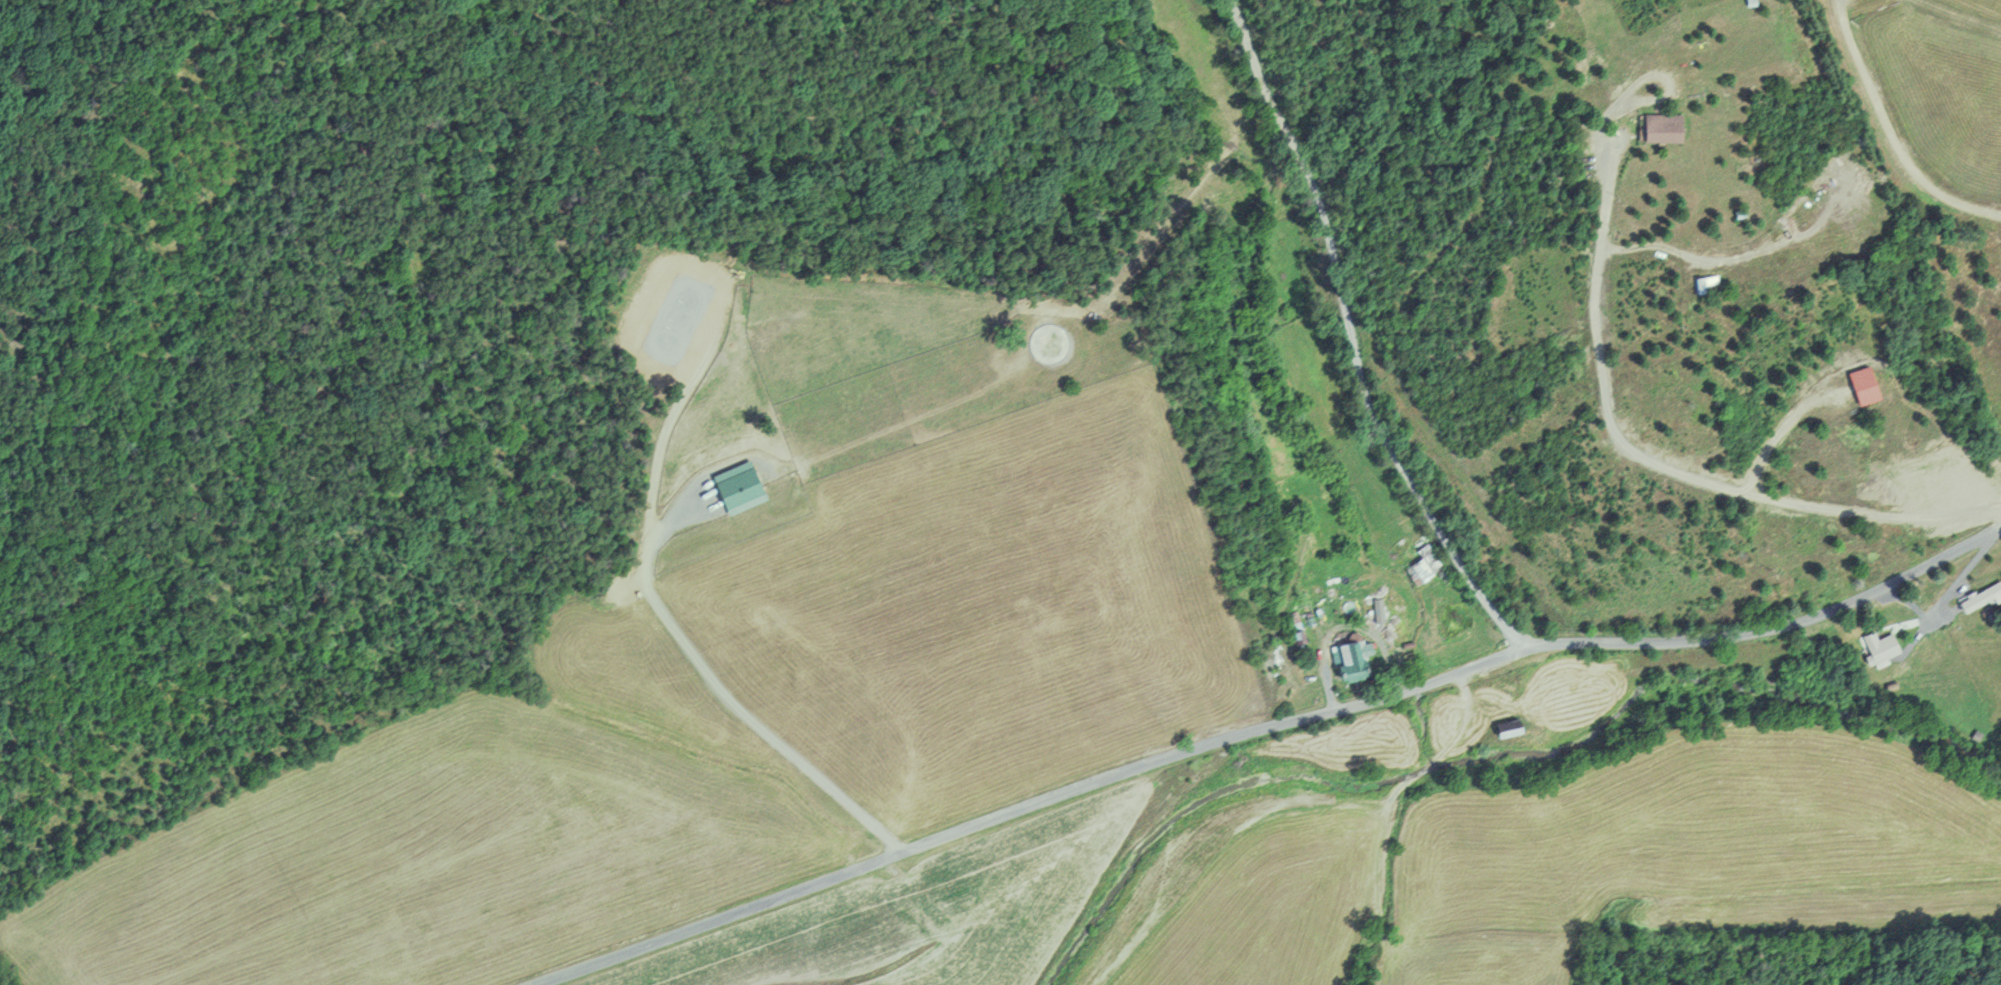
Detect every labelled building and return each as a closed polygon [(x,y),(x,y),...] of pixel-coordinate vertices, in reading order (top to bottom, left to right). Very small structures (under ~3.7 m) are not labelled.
[(1688,140),(1688,113),(1641,113),(1641,140),(1688,140)] [(1699,293),(1711,291),(1710,284),(1720,282),(1718,273),(1696,278),(1699,293)] [(1862,403),(1885,396),(1875,364),(1852,371),(1862,403)] [(1429,547),(1425,541),(1413,549),(1414,551),(1401,559),(1417,586),(1444,570),(1432,550),(1425,554),(1423,551),(1429,547)] [(1860,638),(1873,665),(1905,650),(1897,632),(1881,639),(1877,630),(1860,638)] [(1364,637),(1335,645),(1344,681),(1374,674),(1364,637)]
